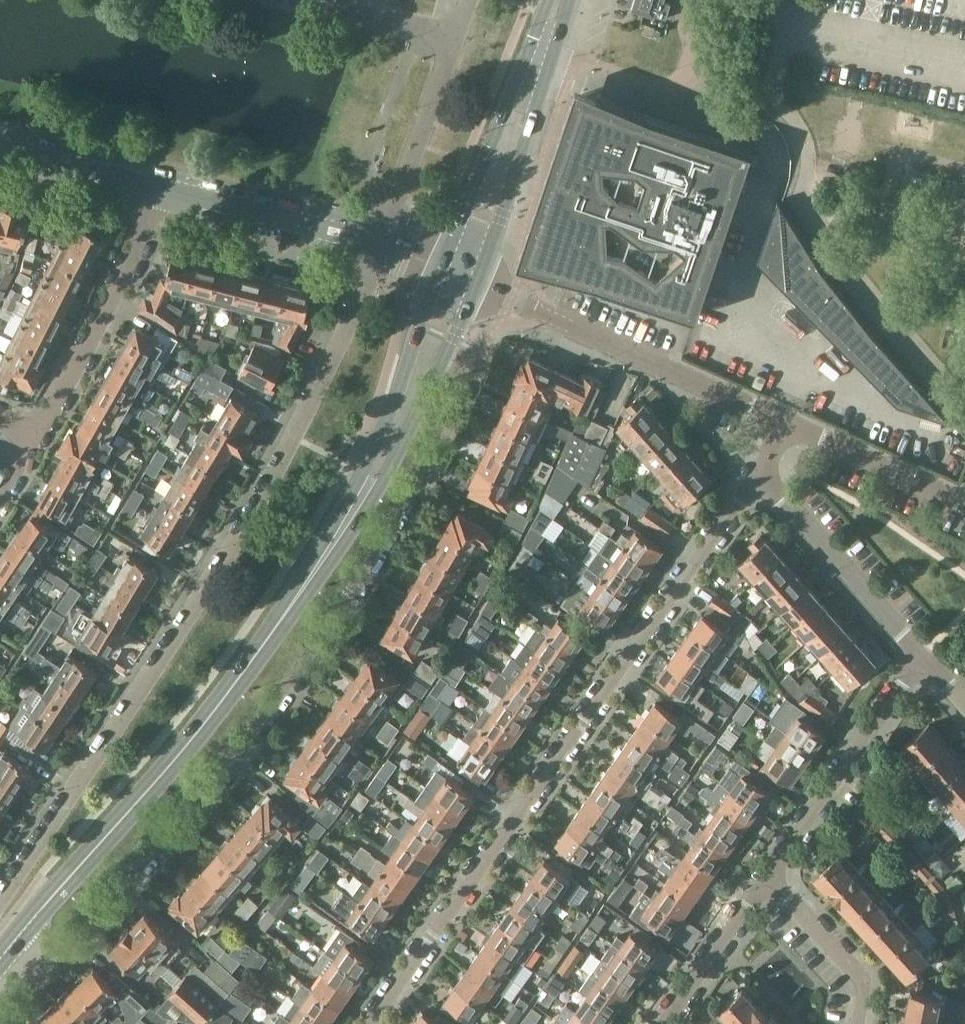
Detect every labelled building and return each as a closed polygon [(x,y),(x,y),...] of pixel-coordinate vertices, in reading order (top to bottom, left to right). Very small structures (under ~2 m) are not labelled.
[(653,14),(658,0),(636,0),(634,8),(653,14)] [(535,209),(517,263),(519,264),(527,266),(533,267),(586,280),(595,283),(603,285),(653,302),(695,316),(696,317),(726,227),(752,151),(732,144),(654,118),(652,117),(576,85),(549,166),(540,194),(535,209)] [(15,251),(23,218),(15,215),(17,209),(0,204),(0,247),(15,251)] [(70,221),(69,224),(35,216),(32,226),(60,232),(55,241),(59,242),(78,251),(79,248),(91,254),(93,251),(97,252),(97,251),(100,252),(110,236),(90,226),(88,230),(70,221)] [(30,235),(27,248),(36,252),(39,237),(30,235)] [(785,283),(825,323),(847,302),(822,271),(802,238),(800,239),(785,283)] [(59,242),(57,245),(50,259),(81,275),(91,254),(79,248),(78,251),(59,242)] [(31,271),(36,252),(27,248),(22,268),(31,271)] [(184,296),(193,261),(190,261),(191,259),(170,254),(168,261),(171,261),(166,279),(162,279),(155,295),(149,292),(141,309),(159,316),(178,329),(180,321),(183,309),(166,300),(170,292),(184,296)] [(81,275),(50,259),(39,280),(59,289),(60,286),(72,291),(81,275)] [(184,296),(207,301),(216,267),(216,265),(207,263),(206,265),(193,261),(184,296)] [(230,270),(216,267),(207,301),(213,303),(212,305),(213,307),(215,309),(217,309),(220,309),(222,307),(222,305),(231,307),(239,273),(240,271),(231,268),(230,270)] [(21,271),(16,280),(27,286),(32,276),(21,271)] [(231,307),(253,313),(262,279),(263,276),(253,274),(252,276),(239,273),(231,307)] [(253,313),(278,319),(286,285),(285,285),(286,282),(276,280),(275,282),(262,279),(253,313)] [(59,289),(39,280),(30,297),(62,312),(72,291),(60,286),(59,289)] [(311,292),(286,285),(278,319),(274,339),(290,348),(303,324),(305,324),(308,313),(306,312),(311,292)] [(12,287),(2,305),(14,310),(23,293),(12,287)] [(62,312),(30,297),(21,314),(41,324),(39,329),(50,334),(62,312)] [(2,305),(0,309),(0,315),(9,319),(14,310),(2,305)] [(41,324),(21,314),(11,335),(42,351),(50,334),(39,329),(41,324)] [(190,324),(180,321),(178,329),(187,336),(190,324)] [(241,324),(231,322),(228,333),(238,336),(241,324)] [(266,324),(256,322),(253,333),(263,336),(266,324)] [(152,336),(138,328),(137,330),(134,328),(128,339),(131,340),(127,347),(138,354),(137,357),(147,362),(148,361),(162,368),(178,339),(157,327),(152,336)] [(11,335),(2,352),(22,362),(21,366),(39,375),(43,367),(36,364),(42,351),(11,335)] [(222,341),(204,337),(201,349),(211,356),(222,341)] [(263,350),(253,345),(239,375),(247,379),(246,381),(263,389),(264,387),(272,391),(276,380),(275,379),(284,359),(275,354),(263,349),(263,350)] [(175,381),(177,377),(173,374),(162,368),(148,361),(147,362),(137,357),(138,354),(127,347),(122,355),(120,354),(113,365),(150,386),(157,374),(171,383),(175,381)] [(39,375),(21,366),(22,362),(2,352),(0,356),(0,380),(1,378),(15,386),(16,384),(31,390),(39,375)] [(208,357),(202,368),(220,378),(226,368),(208,357)] [(517,378),(521,380),(555,395),(553,400),(569,406),(570,403),(588,412),(602,383),(584,374),(580,381),(531,358),(528,364),(524,363),(517,378)] [(179,364),(173,374),(177,377),(189,383),(195,373),(179,364)] [(899,364),(881,381),(899,400),(941,414),(942,415),(942,414),(943,414),(899,364)] [(109,377),(104,385),(116,392),(115,395),(126,401),(127,399),(161,418),(163,413),(159,406),(143,397),(150,386),(113,365),(107,376),(109,377)] [(233,386),(220,378),(202,368),(190,387),(201,394),(205,387),(226,399),(228,395),(233,386)] [(514,393),(512,398),(550,416),(552,411),(549,409),(553,400),(555,395),(521,380),(520,382),(515,383),(512,389),(514,393)] [(98,392),(91,404),(120,420),(126,409),(156,425),(161,418),(127,399),(126,401),(115,395),(116,392),(104,385),(100,393),(98,392)] [(258,413),(231,397),(219,418),(248,435),(253,425),(252,424),(258,413)] [(548,421),(550,416),(512,398),(508,405),(505,405),(502,411),(504,414),(499,424),(530,439),(536,441),(540,432),(534,430),(540,417),(548,421)] [(627,448),(634,442),(659,419),(644,403),(643,404),(638,398),(627,407),(633,414),(618,426),(625,434),(620,441),(627,448)] [(112,441),(119,445),(129,451),(137,455),(141,447),(114,431),(120,420),(91,404),(84,415),(87,416),(83,422),(96,430),(94,433),(104,438),(105,437),(112,441)] [(184,408),(176,420),(187,427),(194,415),(184,408)] [(206,421),(200,430),(211,436),(210,438),(219,443),(221,440),(231,446),(231,444),(243,451),(251,437),(248,435),(219,418),(214,426),(206,421)] [(613,430),(615,426),(609,423),(607,426),(592,419),(589,426),(576,420),(571,430),(566,441),(556,462),(578,478),(589,486),(601,460),(614,432),(613,430)] [(643,458),(646,455),(671,433),(659,419),(634,442),(640,449),(636,452),(643,458)] [(187,427),(176,420),(170,430),(181,436),(187,427)] [(74,428),(68,438),(98,455),(103,446),(108,449),(112,441),(105,437),(104,438),(94,433),(96,430),(83,422),(78,430),(74,428)] [(494,437),(491,442),(521,456),(530,439),(499,424),(498,426),(495,427),(492,433),(494,437)] [(566,441),(571,430),(561,425),(556,434),(566,441)] [(198,440),(189,454),(218,471),(224,461),(222,460),(231,446),(221,440),(219,443),(210,438),(211,436),(200,430),(195,438),(198,440)] [(685,449),(671,433),(646,455),(654,464),(651,467),(656,474),(660,471),(685,449)] [(91,468),(98,455),(68,438),(60,452),(66,456),(62,464),(74,470),(76,467),(86,473),(85,474),(94,479),(98,471),(91,468)] [(484,457),(481,464),(511,478),(521,456),(491,442),(489,448),(485,449),(483,454),(484,457)] [(129,451),(119,445),(115,453),(125,458),(129,451)] [(159,448),(153,459),(163,466),(170,455),(159,448)] [(663,482),(669,488),(698,463),(685,449),(660,471),(666,479),(663,482)] [(178,465),(173,472),(186,479),(185,481),(193,486),(195,483),(205,489),(209,482),(211,483),(218,471),(189,454),(181,467),(178,465)] [(535,465),(547,471),(551,464),(538,458),(535,465)] [(163,466),(153,459),(147,470),(157,476),(163,466)] [(601,460),(589,486),(595,490),(602,479),(599,477),(609,463),(601,460)] [(556,462),(543,489),(562,501),(578,478),(556,462)] [(711,477),(698,463),(669,488),(662,494),(674,507),(675,507),(681,508),(702,490),(699,487),(711,477)] [(56,470),(50,479),(79,495),(85,486),(96,491),(106,496),(110,488),(99,482),(94,479),(85,474),(86,473),(76,467),(74,470),(62,464),(58,471),(56,470)] [(505,493),(511,478),(481,464),(479,469),(474,470),(472,476),(473,479),(472,483),(473,484),(470,490),(499,503),(499,502),(508,507),(514,496),(505,493)] [(543,481),(547,471),(535,465),(530,475),(543,481)] [(186,479),(173,472),(168,481),(171,483),(164,495),(193,512),(201,500),(199,500),(205,489),(195,483),(193,486),(185,481),(186,479)] [(99,482),(110,488),(115,479),(104,473),(99,482)] [(84,498),(79,495),(50,479),(43,492),(46,493),(41,503),(43,504),(39,510),(47,515),(48,512),(68,526),(84,498)] [(136,488),(129,500),(139,506),(146,495),(136,488)] [(613,499),(621,504),(628,494),(620,488),(613,499)] [(537,502),(537,505),(553,516),(563,503),(562,501),(543,489),(537,502)] [(636,500),(628,494),(621,504),(629,510),(636,500)] [(155,505),(149,513),(160,519),(161,517),(170,523),(168,526),(179,532),(186,521),(187,522),(193,512),(164,495),(157,506),(155,505)] [(139,506),(129,500),(124,510),(134,516),(139,506)] [(553,516),(537,505),(537,508),(529,524),(541,532),(553,516)] [(648,507),(641,517),(666,534),(673,524),(648,507)] [(528,517),(517,511),(512,509),(506,521),(523,528),(528,517)] [(24,521),(18,530),(44,548),(51,537),(66,547),(69,544),(76,549),(82,541),(46,515),(47,515),(39,510),(35,515),(32,513),(26,523),(24,521)] [(175,539),(179,532),(168,526),(170,523),(161,517),(160,519),(149,513),(144,521),(148,523),(141,534),(169,550),(170,548),(171,549),(177,540),(175,539)] [(446,530),(445,532),(484,553),(494,535),(485,530),(486,528),(459,513),(456,519),(454,517),(451,522),(448,523),(446,527),(446,530)] [(600,527),(607,532),(610,535),(615,528),(604,520),(600,527)] [(95,543),(101,534),(82,523),(77,532),(95,543)] [(544,534),(541,532),(529,524),(519,542),(522,544),(533,551),(544,534)] [(515,545),(516,544),(522,533),(504,525),(498,536),(515,545)] [(617,538),(651,562),(662,547),(657,544),(635,528),(630,534),(624,530),(617,538)] [(12,544),(9,548),(19,556),(17,558),(26,564),(27,563),(44,574),(48,569),(36,560),(44,548),(18,530),(10,542),(12,544)] [(484,553),(445,532),(440,542),(436,543),(433,548),(434,551),(433,552),(463,569),(474,549),(483,554),(484,553)] [(640,577),(651,562),(617,538),(617,539),(610,535),(607,532),(597,547),(640,577)] [(780,555),(766,540),(765,540),(760,535),(750,545),(754,550),(740,563),(746,570),(744,572),(750,579),(754,576),(755,577),(780,555)] [(533,551),(522,544),(508,566),(520,575),(535,552),(533,551)] [(91,556),(101,563),(107,554),(98,547),(91,556)] [(597,547),(586,563),(629,593),(640,577),(597,547)] [(19,556),(9,548),(2,559),(0,558),(0,572),(20,585),(26,576),(47,589),(53,580),(44,574),(27,563),(26,564),(17,558),(19,556)] [(422,572),(421,573),(450,590),(463,569),(433,552),(428,562),(423,564),(421,568),(422,572)] [(137,584),(145,588),(149,582),(151,584),(157,573),(155,572),(156,571),(129,554),(122,566),(119,564),(114,572),(127,580),(126,582),(135,587),(137,584)] [(793,570),(780,555),(755,577),(760,584),(757,587),(765,595),(768,592),(793,570)] [(92,575),(101,563),(91,556),(83,568),(92,575)] [(580,571),(575,578),(618,609),(629,593),(586,563),(578,557),(572,565),(580,571)] [(481,568),(476,577),(489,584),(494,576),(481,568)] [(778,610),(781,607),(806,585),(793,570),(768,592),(775,599),(771,602),(778,610)] [(20,585),(0,572),(0,601),(1,601),(2,600),(28,617),(32,611),(11,597),(20,585)] [(112,583),(106,593),(134,610),(140,600),(138,599),(145,588),(137,584),(135,587),(126,582),(127,580),(114,572),(109,581),(112,583)] [(438,610),(450,590),(421,573),(414,584),(412,585),(409,589),(410,593),(410,594),(438,610)] [(489,584),(476,577),(471,585),(484,592),(489,584)] [(591,614),(606,626),(618,609),(575,578),(559,602),(586,621),(591,614)] [(66,591),(63,596),(76,604),(84,592),(73,585),(68,593),(66,591)] [(819,600),(806,585),(781,607),(787,615),(784,618),(791,625),(794,622),(819,600)] [(95,603),(91,611),(103,619),(104,618),(113,624),(112,626),(120,631),(126,621),(127,622),(134,610),(106,593),(99,605),(95,603)] [(491,593),(482,610),(491,617),(502,601),(491,593)] [(711,603),(729,615),(736,606),(718,593),(711,603)] [(398,613),(397,615),(426,632),(432,621),(435,623),(439,623),(444,614),(438,610),(410,594),(403,604),(400,605),(397,610),(398,613)] [(70,614),(76,604),(63,596),(57,605),(70,614)] [(2,612),(22,625),(28,617),(2,600),(1,601),(0,601),(0,614),(2,612)] [(833,615),(819,600),(794,622),(801,629),(797,632),(804,640),(808,637),(833,615)] [(103,619),(91,611),(82,606),(67,631),(79,638),(81,633),(108,651),(109,649),(110,650),(117,639),(116,638),(120,631),(112,626),(113,624),(104,618),(103,619)] [(729,615),(725,620),(736,627),(746,613),(736,606),(729,615)] [(66,616),(52,608),(43,623),(57,632),(66,616)] [(456,610),(451,619),(465,626),(470,618),(456,610)] [(473,627),(487,637),(498,621),(491,617),(482,610),(472,626),(473,627)] [(536,617),(527,611),(522,618),(531,624),(536,617)] [(721,626),(703,613),(693,628),(730,654),(738,642),(747,649),(751,643),(748,638),(745,634),(736,627),(725,620),(721,626)] [(746,613),(736,627),(745,634),(747,627),(753,618),(746,613)] [(413,653),(426,632),(397,615),(391,625),(387,626),(384,630),(385,634),(384,637),(413,653)] [(817,655),(821,652),(846,630),(833,615),(808,637),(814,645),(811,648),(817,655)] [(545,622),(541,628),(574,651),(584,636),(559,618),(553,627),(545,622)] [(465,626),(451,619),(446,627),(460,635),(465,626)] [(536,624),(525,640),(563,667),(574,651),(541,628),(536,624)] [(487,637),(473,627),(465,640),(479,649),(487,637)] [(729,655),(730,654),(693,628),(682,643),(713,666),(718,660),(715,657),(720,650),(729,655)] [(824,663),(831,672),(835,669),(860,646),(846,630),(821,652),(828,660),(824,663)] [(759,643),(764,649),(774,641),(768,635),(759,643)] [(515,656),(552,682),(563,667),(525,640),(515,656)] [(779,647),(774,641),(764,649),(770,655),(779,647)] [(451,659),(463,666),(473,651),(462,643),(451,659)] [(682,643),(671,659),(700,679),(704,673),(721,685),(727,677),(713,666),(682,643)] [(874,661),(860,646),(835,669),(852,688),(866,674),(863,671),(874,661)] [(36,660),(46,667),(51,660),(41,653),(36,660)] [(59,665),(55,671),(65,678),(64,680),(73,686),(75,682),(84,689),(88,683),(90,684),(97,674),(95,673),(96,671),(70,654),(61,667),(59,665)] [(516,659),(506,674),(541,698),(552,682),(515,656),(514,657),(516,659)] [(422,658),(415,670),(431,680),(438,669),(422,658)] [(363,669),(356,678),(386,699),(391,702),(405,683),(371,659),(369,661),(365,662),(362,666),(363,669)] [(700,679),(671,659),(658,677),(669,684),(666,687),(675,693),(673,696),(707,720),(714,709),(697,697),(705,685),(702,683),(698,681),(700,679)] [(42,673),(46,667),(36,660),(32,666),(42,673)] [(490,685),(497,690),(530,713),(541,698),(506,674),(501,670),(490,685)] [(785,685),(794,676),(789,670),(779,679),(785,685)] [(65,678),(55,671),(49,680),(51,681),(44,692),(72,711),(79,701),(77,699),(84,689),(75,682),(73,686),(64,680),(65,678)] [(760,678),(750,671),(740,686),(750,693),(760,678)] [(412,672),(405,683),(421,694),(428,683),(412,672)] [(449,680),(441,675),(430,691),(438,696),(449,680)] [(794,676),(785,685),(801,701),(809,692),(794,676)] [(372,718),(386,699),(356,678),(355,680),(351,681),(348,685),(349,688),(342,697),(372,718)] [(23,705),(22,706),(40,717),(41,716),(49,722),(47,724),(57,730),(63,721),(65,722),(72,711),(44,692),(36,686),(28,698),(26,696),(21,703),(23,705)] [(816,687),(810,693),(801,701),(833,723),(841,711),(828,702),(831,698),(816,687)] [(486,706),(519,729),(530,713),(497,690),(486,706)] [(442,699),(430,691),(420,706),(432,714),(442,699)] [(335,708),(329,717),(358,737),(372,718),(342,697),(340,699),(337,700),(334,704),(335,708)] [(816,744),(816,745),(824,734),(812,724),(806,720),(799,715),(804,709),(787,697),(772,717),(789,729),(809,744),(810,743),(816,744)] [(746,700),(734,716),(745,723),(756,708),(746,700)] [(717,734),(685,711),(680,718),(656,701),(646,715),(669,732),(674,725),(687,734),(691,727),(711,741),(717,734)] [(52,737),(57,730),(47,724),(49,722),(41,716),(40,717),(22,706),(10,725),(11,726),(44,748),(45,747),(47,748),(54,738),(52,737)] [(480,715),(475,722),(508,745),(519,729),(486,706),(480,715)] [(646,715),(634,731),(684,766),(689,759),(663,741),(669,732),(646,715)] [(321,726),(314,736),(343,757),(358,737),(329,717),(327,718),(323,719),(320,724),(321,726)] [(11,726),(10,725),(0,718),(0,734),(4,736),(11,726)] [(384,720),(379,727),(391,735),(396,728),(384,720)] [(464,737),(472,743),(497,760),(508,745),(475,722),(464,737)] [(920,767),(947,743),(929,723),(902,747),(920,767)] [(386,743),(391,735),(379,727),(374,735),(386,743)] [(789,729),(777,746),(798,760),(800,759),(804,762),(816,745),(816,744),(810,743),(809,744),(789,729)] [(684,766),(634,731),(624,746),(648,763),(653,755),(673,770),(670,775),(682,783),(691,771),(684,766)] [(447,750),(485,777),(497,760),(472,743),(464,737),(459,733),(447,750)] [(306,747),(300,755),(330,776),(334,770),(340,774),(349,761),(343,757),(314,736),(312,738),(309,739),(306,744),(306,747)] [(791,780),(804,762),(800,759),(798,760),(777,746),(766,738),(757,751),(768,759),(760,769),(781,784),(786,777),(791,780)] [(947,743),(920,767),(938,788),(964,764),(947,743)] [(624,746),(613,762),(662,797),(667,791),(641,773),(648,763),(624,746)] [(2,775),(1,776),(10,782),(11,780),(20,786),(24,780),(26,781),(32,771),(30,770),(31,769),(5,751),(0,758),(0,774),(2,775)] [(432,768),(438,760),(428,753),(423,761),(432,768)] [(335,780),(330,776),(300,755),(299,757),(295,758),(292,762),(293,765),(290,770),(292,771),(288,777),(313,795),(313,794),(321,800),(328,790),(328,789),(335,780)] [(757,762),(747,755),(744,758),(755,766),(757,762)] [(736,758),(721,779),(759,805),(773,784),(736,758)] [(357,759),(352,766),(364,775),(369,768),(357,759)] [(395,765),(386,759),(376,775),(384,781),(395,765)] [(662,797),(613,762),(602,777),(626,794),(631,787),(657,805),(662,797)] [(964,800),(964,764),(938,788),(956,808),(964,800)] [(364,775),(352,766),(347,774),(359,783),(364,775)] [(426,784),(462,810),(473,794),(437,769),(426,784)] [(8,807),(14,798),(12,797),(20,786),(11,780),(10,782),(1,776),(2,775),(0,774),(0,802),(8,807)] [(602,777),(591,793),(626,818),(637,802),(626,794),(602,777)] [(710,796),(718,801),(748,821),(759,805),(721,779),(715,787),(711,783),(704,784),(701,789),(710,796)] [(692,782),(685,793),(691,797),(698,787),(692,782)] [(415,800),(452,825),(462,810),(426,784),(415,800)] [(870,794),(882,803),(890,793),(877,784),(870,794)] [(415,823),(440,841),(452,825),(415,800),(400,789),(394,796),(421,815),(415,823)] [(368,797),(358,791),(350,802),(360,808),(368,797)] [(626,818),(591,793),(580,809),(604,825),(609,818),(620,826),(626,818)] [(253,812),(252,813),(277,835),(284,828),(292,835),(300,825),(292,818),(293,817),(268,796),(260,804),(256,804),(252,809),(253,812)] [(956,808),(964,818),(964,800),(956,808)] [(337,812),(330,807),(322,801),(314,811),(329,823),(337,812)] [(718,801),(707,817),(737,836),(748,821),(718,801)] [(877,828),(883,821),(866,804),(855,814),(874,831),(877,828)] [(893,813),(902,823),(909,816),(900,806),(893,813)] [(580,809),(569,824),(618,861),(624,853),(615,847),(597,834),(604,825),(580,809)] [(262,853),(277,835),(252,813),(244,823),(241,823),(237,827),(238,830),(237,832),(262,853)] [(325,826),(309,813),(301,823),(301,826),(316,838),(325,826)] [(679,820),(688,827),(693,820),(684,813),(679,820)] [(631,822),(640,829),(645,822),(636,815),(631,822)] [(386,825),(387,826),(395,831),(396,832),(430,856),(440,841),(415,823),(407,817),(401,826),(391,818),(386,825)] [(696,832),(726,852),(737,836),(707,817),(696,832)] [(693,842),(689,849),(715,867),(726,852),(696,832),(688,827),(679,820),(673,828),(693,842)] [(889,841),(896,833),(883,821),(877,828),(889,841)] [(640,829),(631,822),(626,830),(635,836),(640,829)] [(618,861),(569,824),(557,842),(580,859),(591,866),(597,858),(604,863),(605,863),(620,873),(625,866),(618,861)] [(911,833),(920,843),(927,837),(918,826),(911,833)] [(384,847),(394,853),(419,871),(430,856),(396,832),(395,831),(384,847)] [(222,848),(221,849),(246,872),(255,861),(278,881),(285,874),(262,853),(237,832),(230,840),(225,840),(221,845),(222,848)] [(934,866),(945,856),(927,836),(927,837),(920,843),(917,846),(934,866)] [(908,862),(915,855),(898,837),(892,843),(908,862)] [(359,844),(355,850),(365,857),(369,851),(359,844)] [(663,846),(658,853),(667,860),(672,852),(663,846)] [(665,859),(656,852),(648,847),(643,855),(659,867),(665,859)] [(320,848),(308,864),(316,870),(318,871),(330,855),(320,848)] [(207,867),(206,868),(231,890),(239,881),(245,886),(252,878),(246,873),(246,872),(221,849),(212,859),(209,859),(205,863),(207,867)] [(679,856),(674,864),(703,884),(715,867),(689,849),(682,858),(679,856)] [(359,865),(365,857),(355,850),(350,858),(359,865)] [(816,873),(834,893),(858,870),(841,851),(826,865),(824,863),(817,869),(818,871),(816,873)] [(379,857),(374,863),(408,887),(419,871),(394,853),(387,863),(379,857)] [(931,873),(915,855),(908,862),(924,880),(931,873)] [(544,860),(534,874),(561,893),(570,899),(581,883),(571,876),(570,878),(544,860)] [(316,870),(308,864),(307,863),(303,869),(291,884),(301,891),(316,870)] [(371,885),(397,903),(408,887),(374,863),(369,871),(377,877),(371,885)] [(671,874),(666,882),(693,899),(703,884),(674,864),(668,872),(671,874)] [(190,884),(189,886),(215,908),(231,890),(206,868),(198,877),(194,877),(190,882),(191,885),(190,884)] [(834,893),(844,903),(842,905),(848,911),(849,910),(852,912),(876,889),(858,870),(834,893)] [(561,893),(534,874),(523,889),(550,908),(561,893)] [(634,883),(644,890),(649,882),(640,876),(634,883)] [(959,876),(949,885),(955,891),(964,883),(959,876)] [(940,899),(949,893),(934,877),(927,883),(940,899)] [(363,879),(352,894),(386,918),(397,903),(371,885),(363,879)] [(657,887),(651,895),(682,914),(693,899),(666,882),(660,889),(657,887)] [(651,895),(644,890),(634,883),(629,890),(641,899),(630,914),(653,930),(657,924),(669,932),(682,914),(651,895)] [(278,916),(295,893),(284,885),(267,908),(278,916)] [(199,927),(215,908),(189,886),(181,895),(178,893),(172,901),(174,903),(172,906),(199,927)] [(512,905),(539,924),(550,908),(523,889),(512,905)] [(619,906),(626,896),(617,889),(609,899),(619,906)] [(895,910),(876,889),(852,912),(861,923),(859,925),(865,931),(867,929),(870,932),(895,910)] [(338,909),(374,935),(386,918),(352,894),(351,896),(344,890),(339,897),(343,901),(338,909)] [(954,910),(949,893),(940,899),(944,913),(954,910)] [(242,903),(253,912),(259,905),(248,896),(242,903)] [(253,912),(242,903),(236,909),(247,918),(253,912)] [(512,905),(501,921),(528,939),(539,924),(512,905)] [(591,914),(582,908),(579,913),(587,919),(591,914)] [(914,930),(901,916),(896,911),(895,910),(870,932),(880,943),(878,944),(883,951),(885,949),(889,953),(914,930)] [(180,946),(173,940),(175,939),(145,913),(130,929),(128,928),(130,930),(166,962),(180,946)] [(590,926),(599,932),(608,920),(599,913),(590,926)] [(501,921),(490,936),(522,959),(534,943),(528,939),(501,921)] [(359,940),(350,934),(339,925),(323,947),(361,974),(372,959),(366,955),(354,947),(359,940)] [(599,932),(590,926),(581,938),(591,945),(599,932)] [(161,969),(166,962),(130,930),(128,928),(121,936),(123,938),(113,949),(139,972),(150,960),(161,969)] [(889,953),(897,962),(895,964),(901,971),(904,969),(909,975),(915,969),(923,962),(924,963),(935,953),(914,930),(889,953)] [(647,965),(657,950),(632,932),(626,940),(619,935),(614,942),(647,965)] [(562,935),(553,947),(555,948),(563,954),(572,941),(562,935)] [(216,956),(216,957),(217,958),(224,950),(225,949),(209,936),(202,944),(216,956)] [(479,952),(512,975),(522,959),(490,936),(479,952)] [(228,953),(241,961),(242,962),(253,947),(241,939),(228,953)] [(637,979),(647,965),(614,942),(613,943),(613,942),(603,956),(637,979)] [(576,945),(568,957),(577,964),(586,952),(576,945)] [(350,990),(361,974),(323,947),(311,964),(322,971),(350,990)] [(217,958),(232,971),(241,961),(228,953),(224,950),(217,958)] [(300,958),(292,952),(288,957),(297,964),(300,958)] [(479,952),(468,968),(495,986),(501,990),(512,975),(479,952)] [(603,956),(592,972),(625,995),(637,979),(603,956)] [(568,957),(558,971),(568,977),(577,964),(568,957)] [(145,1011),(152,1004),(117,970),(106,981),(93,968),(86,975),(84,973),(75,982),(101,1008),(110,999),(111,1000),(116,996),(120,1001),(123,1006),(125,1010),(126,1016),(118,1023),(133,1023),(145,1011)] [(457,983),(484,1002),(495,986),(468,968),(457,983)] [(924,979),(915,969),(909,975),(914,981),(924,979)] [(311,986),(314,988),(339,1005),(350,990),(322,971),(311,986)] [(168,994),(169,995),(200,1021),(201,1022),(220,1002),(220,1001),(187,972),(168,994)] [(543,988),(550,993),(553,995),(555,996),(566,980),(554,972),(549,979),(544,987),(543,988)] [(589,993),(614,1011),(625,995),(592,972),(581,988),(589,993)] [(542,976),(538,982),(544,987),(549,979),(547,978),(543,975),(542,976)] [(921,990),(924,979),(914,981),(912,988),(921,990)] [(314,988),(311,986),(304,981),(293,996),(328,1021),(339,1005),(314,988)] [(58,999),(83,1023),(85,1023),(94,1016),(95,1017),(102,1010),(101,1008),(75,982),(77,985),(69,993),(67,990),(58,999)] [(484,1002),(457,983),(445,1000),(462,1012),(457,1019),(465,1023),(469,1023),(484,1002)] [(543,988),(541,986),(537,993),(539,995),(536,999),(546,1006),(553,995),(550,993),(543,988)] [(759,1007),(742,988),(740,990),(738,988),(732,995),(733,996),(718,1010),(730,1023),(741,1023),(759,1007)] [(943,1003),(946,993),(931,990),(931,992),(921,990),(912,988),(909,1004),(908,1003),(906,1013),(907,1013),(906,1021),(919,1023),(939,1023),(943,1003)] [(221,1002),(244,1018),(253,1005),(230,989),(221,1002)] [(600,1023),(605,1023),(614,1011),(589,993),(578,1009),(600,1023)] [(200,1021),(169,995),(157,1008),(165,1015),(169,1016),(179,1017),(200,1021)] [(282,1012),(298,1023),(326,1023),(328,1021),(293,996),(282,1012)] [(517,1001),(516,1003),(524,1009),(529,1002),(520,996),(517,1001)] [(59,1002),(58,1004),(56,1003),(46,1013),(47,1014),(42,1020),(43,1021),(42,1022),(44,1023),(83,1023),(58,999),(60,1002),(59,1002)] [(514,1002),(509,1008),(520,1015),(524,1009),(516,1003),(514,1002)] [(157,1008),(152,1004),(145,1011),(153,1017),(164,1023),(166,1023),(169,1016),(165,1015),(157,1008)] [(531,1023),(536,1023),(543,1014),(533,1007),(524,1019),(531,1023)] [(759,1007),(741,1023),(777,1023),(771,1017),(770,1018),(759,1007)] [(567,1023),(600,1023),(578,1009),(567,1023)] [(718,1010),(708,1023),(730,1023),(718,1010)] [(414,1023),(441,1023),(423,1011),(414,1023)] [(282,1012),(273,1023),(298,1023),(282,1012)] [(169,1016),(166,1023),(176,1023),(179,1017),(169,1016)]
